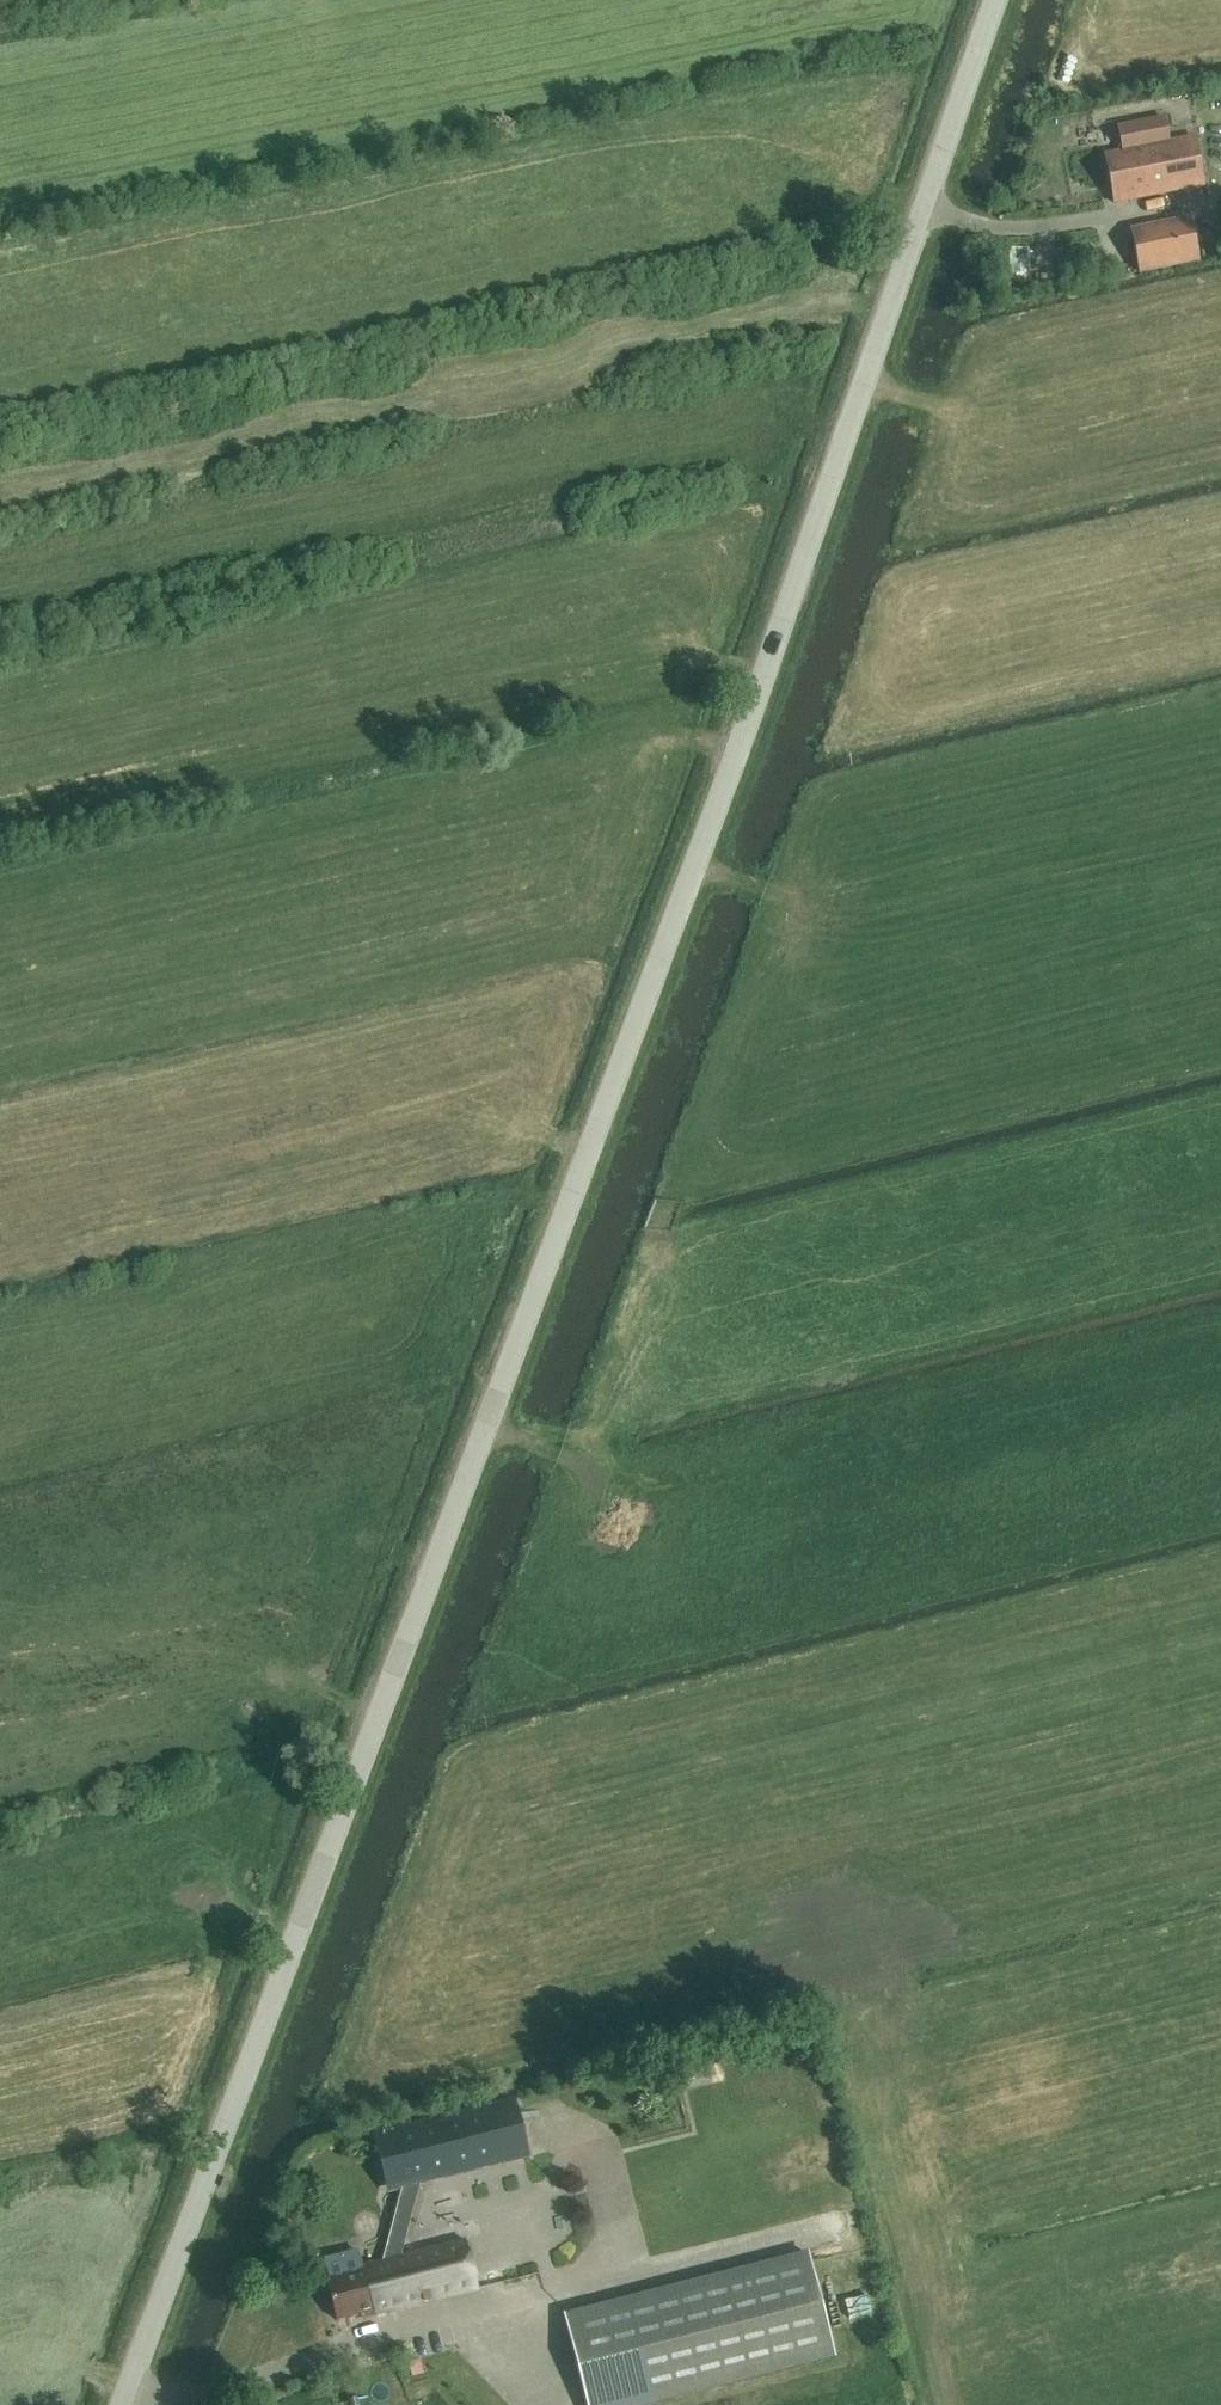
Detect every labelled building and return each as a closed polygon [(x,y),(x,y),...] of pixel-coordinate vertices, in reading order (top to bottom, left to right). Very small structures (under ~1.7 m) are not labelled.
[(1123,149),(1106,152),(1116,203),(1204,185),(1194,134),(1172,139),(1168,116),(1118,126),(1123,149)] [(1140,268),(1198,256),(1190,216),(1132,228),(1140,268)] [(402,2255),(422,2175),(527,2148),(516,2104),(376,2140),(387,2184),(404,2180),(384,2259),(362,2264),(363,2269),(326,2278),(336,2318),(374,2309),(375,2313),(478,2288),(466,2239),(402,2255)] [(835,2356),(807,2250),(563,2313),(587,2404),(646,2404),(835,2356)] [(418,2366),(431,2362),(425,2345),(413,2349),(418,2366)]
